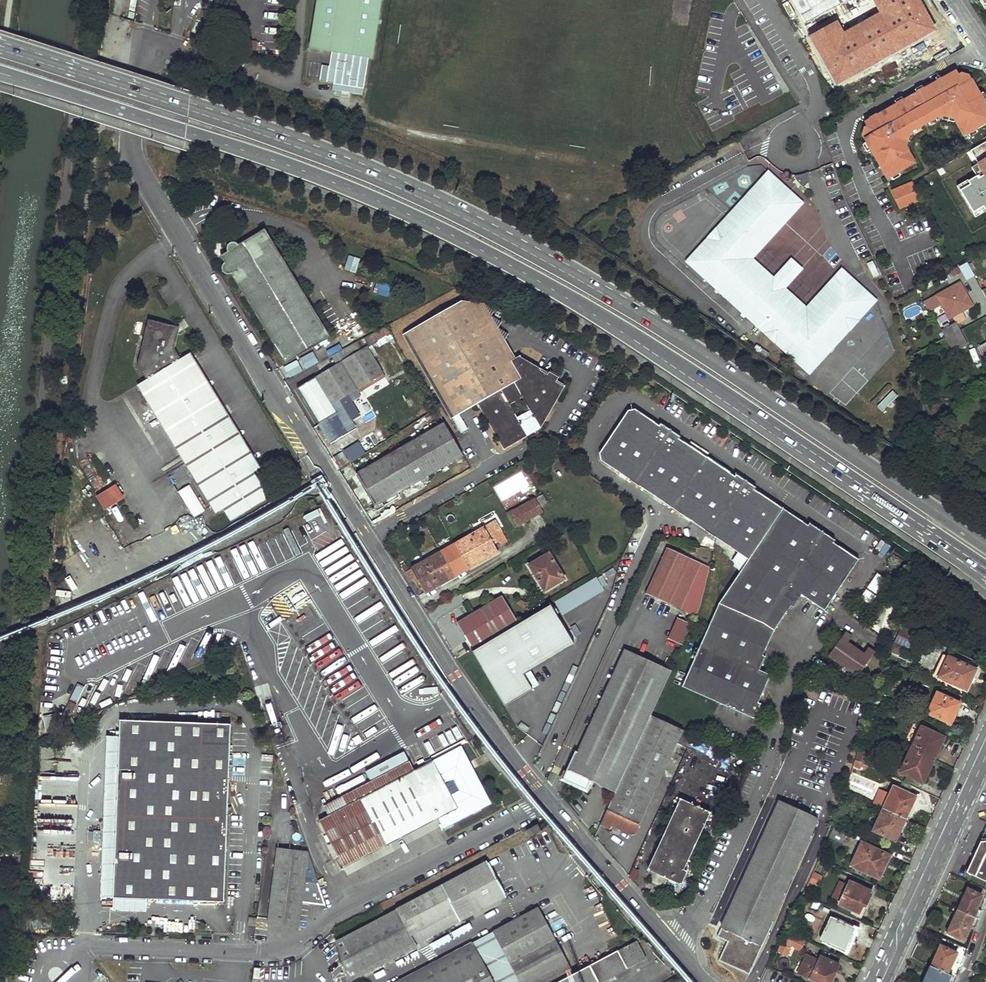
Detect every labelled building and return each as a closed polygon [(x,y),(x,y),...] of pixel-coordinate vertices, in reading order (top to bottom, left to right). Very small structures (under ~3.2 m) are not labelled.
[(309,48),(332,52),(368,59),(371,59),(381,0),(317,0),(309,48)] [(824,14),(850,0),(824,0),(818,3),(824,14)] [(900,32),(907,45),(941,26),(934,13),(900,32)] [(897,53),(904,65),(957,35),(949,24),(942,28),(941,26),(907,45),(908,47),(897,53)] [(362,96),(368,59),(332,52),(329,67),(322,66),(320,81),(334,84),(332,91),(362,96)] [(864,139),(885,178),(913,163),(906,149),(909,136),(913,133),(912,130),(937,117),(938,120),(942,117),(955,121),(962,136),(985,122),(985,113),(983,107),(985,106),(970,79),(969,80),(962,83),(958,75),(957,73),(953,72),(922,90),(926,96),(902,110),(898,103),(866,121),(865,124),(866,126),(871,135),(864,139)] [(962,73),(958,75),(962,83),(969,80),(967,74),(962,73)] [(898,103),(902,110),(926,96),(922,90),(898,103)] [(862,134),(864,139),(871,135),(866,126),(862,128),(862,134)] [(943,227),(946,234),(982,214),(958,168),(935,181),(943,195),(938,197),(941,203),(946,200),(957,219),(943,227)] [(771,169),(762,178),(774,188),(782,179),(771,169)] [(690,260),(814,371),(880,297),(845,266),(814,301),(817,304),(813,308),(810,306),(788,286),(784,282),(780,287),(777,283),(781,279),(777,275),(755,256),(751,252),(754,249),(758,252),(805,200),(782,179),(774,188),(762,178),(690,260)] [(839,184),(829,187),(836,207),(846,203),(839,184)] [(895,193),(901,209),(921,200),(914,184),(895,193)] [(231,249),(233,251),(224,256),(228,263),(227,264),(225,266),(224,269),(224,271),(225,272),(226,273),(228,275),(230,276),(232,276),(235,274),(288,365),(333,338),(269,230),(244,244),(243,243),(241,241),(240,241),(239,240),(237,240),(235,241),(233,242),(232,244),(231,247),(231,249)] [(952,236),(954,241),(964,236),(961,231),(952,236)] [(347,255),(344,270),(356,272),(359,257),(347,255)] [(794,257),(777,275),(781,279),(777,283),(780,287),(784,282),(788,286),(805,267),(794,257)] [(872,277),(879,274),(872,260),(865,263),(872,277)] [(967,262),(958,265),(965,280),(973,276),(967,262)] [(962,281),(926,300),(932,311),(943,305),(947,313),(950,311),(954,317),(964,312),(963,309),(966,307),(967,310),(976,305),(962,281)] [(374,293),(388,296),(390,284),(376,282),(374,293)] [(542,427),(475,304),(462,302),(405,334),(453,418),(480,403),(506,449),(542,428),(542,427)] [(475,304),(542,427),(565,387),(556,382),(559,377),(550,372),(548,374),(547,376),(540,371),(541,369),(520,356),(516,358),(506,340),(509,335),(499,328),(503,322),(494,317),(496,312),(485,305),(475,304)] [(226,509),(233,521),(272,497),(248,459),(184,357),(181,359),(176,351),(180,335),(174,327),(150,321),(139,366),(148,380),(146,381),(226,509)] [(946,331),(949,338),(963,330),(959,323),(946,331)] [(375,333),(379,341),(392,333),(388,326),(375,333)] [(963,330),(949,338),(957,353),(970,346),(963,330)] [(379,341),(375,333),(357,342),(362,351),(369,347),(379,341)] [(985,360),(985,341),(976,347),(984,361),(985,360)] [(299,387),(330,439),(355,424),(351,418),(344,406),(352,401),(351,400),(365,392),(363,389),(361,386),(384,373),(369,347),(362,351),(357,342),(331,356),(336,364),(299,387)] [(191,353),(184,357),(248,459),(255,455),(191,353)] [(361,386),(363,389),(386,376),(384,373),(361,386)] [(218,514),(226,509),(146,381),(137,386),(218,514)] [(883,412),(897,395),(890,389),(876,407),(883,412)] [(344,406),(351,418),(360,414),(352,401),(344,406)] [(718,602),(681,684),(746,714),(754,699),(751,698),(763,671),(752,666),(758,653),(755,652),(767,626),(784,603),(786,605),(795,593),(817,609),(854,560),(830,543),(832,540),(810,525),(808,527),(756,490),(758,488),(738,474),(736,476),(683,437),(684,435),(664,421),(663,423),(639,406),(632,408),(602,450),(603,457),(748,560),(718,602)] [(357,473),(375,506),(463,455),(445,423),(357,473)] [(343,450),(350,462),(365,453),(358,441),(343,450)] [(337,453),(331,456),(340,469),(351,463),(344,452),(339,455),(337,453)] [(95,498),(104,511),(123,499),(115,485),(95,498)] [(190,485),(178,491),(193,517),(205,511),(190,485)] [(509,512),(516,524),(542,509),(540,505),(547,501),(542,493),(509,512)] [(314,499),(309,502),(312,508),(317,506),(314,499)] [(482,526),(494,518),(490,511),(478,518),(482,526)] [(417,578),(426,593),(498,550),(497,547),(508,541),(496,520),(403,572),(409,582),(417,578)] [(205,586),(209,594),(268,566),(267,565),(293,553),(286,539),(289,538),(284,527),(197,568),(174,578),(176,583),(182,580),(188,592),(192,589),(189,583),(194,581),(197,589),(205,586)] [(667,547),(646,593),(696,615),(700,605),(709,566),(667,547)] [(529,564),(544,590),(563,579),(548,552),(529,564)] [(891,565),(898,570),(904,563),(896,558),(891,565)] [(860,598),(871,605),(887,579),(876,572),(860,598)] [(562,615),(604,590),(596,576),(554,602),(562,615)] [(456,623),(472,648),(518,621),(502,595),(456,623)] [(548,603),(518,621),(472,648),(470,649),(505,706),(539,684),(530,670),(574,644),(548,603)] [(677,618),(668,639),(682,645),(692,625),(677,618)] [(896,637),(910,644),(916,632),(901,625),(896,637)] [(840,630),(826,652),(827,653),(826,656),(832,660),(833,657),(848,667),(847,669),(853,673),(855,671),(856,672),(870,650),(864,646),(858,655),(841,644),(847,635),(840,630)] [(228,634),(214,639),(218,649),(231,644),(228,634)] [(589,779),(615,792),(651,714),(671,669),(623,648),(569,770),(589,779)] [(939,676),(966,688),(975,667),(948,655),(939,676)] [(928,712),(950,723),(960,702),(937,692),(928,712)] [(61,717),(67,721),(76,706),(69,702),(61,717)] [(723,731),(729,718),(716,712),(710,725),(723,731)] [(666,767),(670,758),(678,762),(683,753),(674,749),(677,742),(688,747),(695,734),(651,714),(615,792),(601,823),(610,827),(612,824),(632,832),(636,832),(666,767)] [(223,901),(230,724),(120,719),(119,736),(107,735),(98,896),(146,898),(179,899),(223,901)] [(911,749),(934,759),(943,737),(921,726),(911,749)] [(319,820),(344,867),(436,819),(442,829),(489,803),(460,746),(413,770),(404,752),(395,756),(399,765),(325,805),(329,815),(319,820)] [(900,771),(922,782),(934,759),(911,749),(900,771)] [(855,767),(864,768),(866,751),(856,750),(855,767)] [(666,767),(674,771),(678,762),(670,758),(666,767)] [(565,778),(585,787),(589,779),(569,770),(565,778)] [(884,807),(906,818),(917,795),(894,784),(890,793),(881,788),(874,803),(884,807)] [(720,959),(750,973),(774,920),(772,918),(819,816),(815,814),(819,805),(801,796),(796,806),(780,799),(721,925),(722,926),(718,934),(729,939),(720,959)] [(649,868),(681,883),(686,870),(684,869),(710,811),(682,798),(649,868)] [(872,831),(895,842),(906,818),(884,807),(872,831)] [(537,824),(525,830),(528,836),(540,830),(537,824)] [(833,836),(847,842),(852,832),(838,825),(833,836)] [(852,863),(880,876),(890,854),(862,841),(852,863)] [(981,842),(982,859),(972,860),(966,872),(985,882),(985,842),(981,842)] [(982,859),(981,842),(972,860),(982,859)] [(301,900),(307,850),(277,847),(268,920),(268,921),(298,925),(299,920),(301,900)] [(307,850),(301,900),(312,902),(316,902),(324,903),(307,850)] [(335,940),(348,980),(415,945),(414,944),(458,921),(505,898),(486,860),(429,890),(426,885),(382,907),(386,914),(335,940)] [(629,876),(634,882),(639,870),(633,867),(629,876)] [(813,872),(808,883),(818,887),(823,876),(813,872)] [(840,903),(862,913),(873,891),(851,881),(840,903)] [(976,908),(981,895),(967,889),(958,909),(974,916),(978,909),(976,908)] [(178,912),(179,899),(146,898),(145,911),(178,912)] [(495,981),(539,981),(569,965),(538,908),(473,943),(495,981)] [(964,940),(974,916),(958,909),(947,932),(964,940)] [(823,939),(845,950),(856,928),(833,917),(823,939)] [(618,950),(627,968),(646,957),(637,940),(618,950)] [(470,943),(396,981),(490,981),(470,943)] [(947,973),(956,953),(940,946),(931,966),(947,973)] [(627,968),(618,950),(556,981),(599,981),(627,968)] [(801,975),(818,981),(831,981),(839,965),(821,956),(819,960),(806,954),(803,963),(805,967),(801,975)] [(947,973),(931,966),(924,981),(948,981),(951,975),(947,973)]
